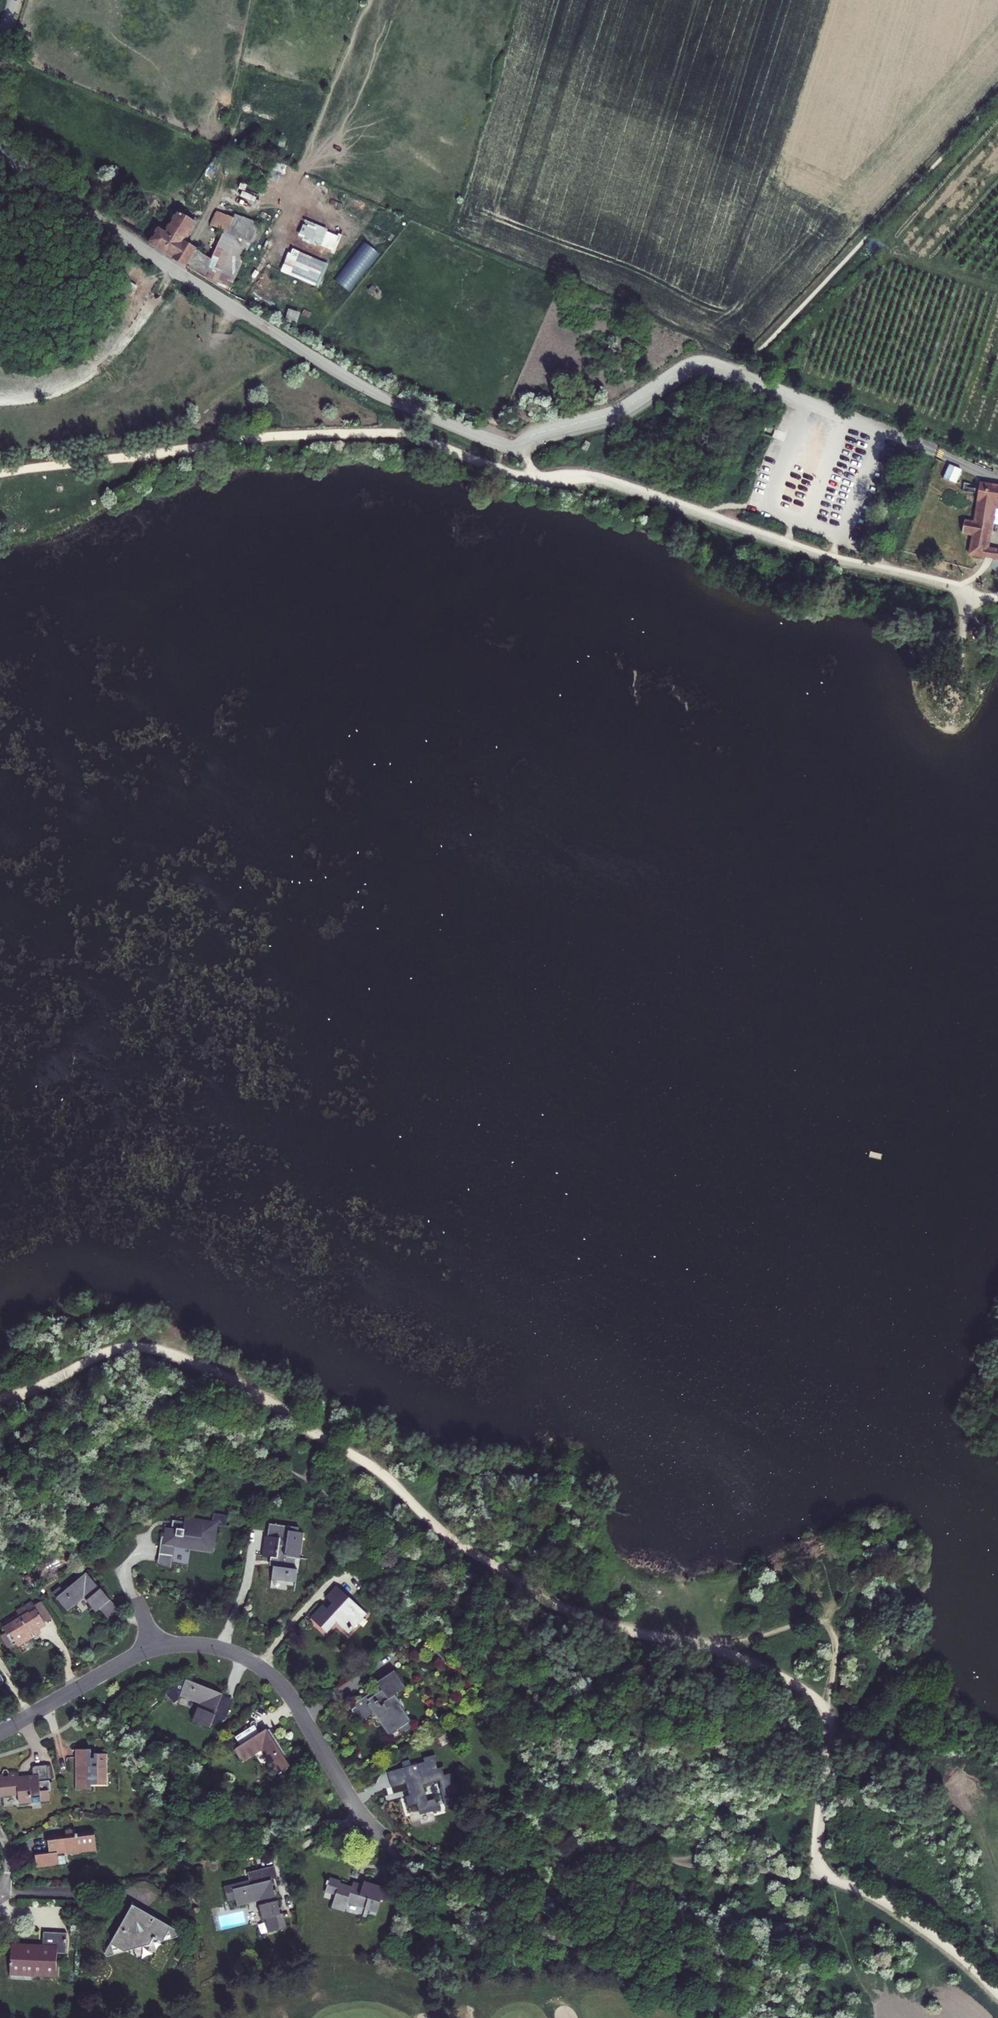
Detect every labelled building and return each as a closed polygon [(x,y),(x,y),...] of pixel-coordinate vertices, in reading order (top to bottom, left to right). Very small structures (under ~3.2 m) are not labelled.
[(210,259),(195,249),(185,264),(227,291),(255,227),(215,210),(209,224),(222,230),(210,259)] [(194,222),(176,211),(164,230),(158,226),(148,241),(172,257),(182,241),(194,222)] [(298,239),(336,249),(341,232),(303,221),(298,239)] [(195,249),(182,241),(172,257),(185,264),(195,249)] [(288,249),(281,272),(321,286),(329,263),(288,249)] [(973,517),(973,518),(963,516),(961,532),(970,533),(967,549),(969,552),(997,557),(997,548),(986,546),(991,521),(973,517)] [(271,1568),(269,1581),(294,1584),(296,1571),(292,1570),(293,1560),(298,1560),(301,1535),(287,1533),(288,1522),(260,1517),(257,1538),(263,1538),(261,1557),(269,1558),(268,1567),(271,1568)] [(162,1539),(158,1566),(161,1571),(171,1572),(175,1549),(212,1554),(217,1524),(186,1519),(186,1524),(176,1522),(174,1533),(167,1532),(166,1540),(162,1539)] [(117,1611),(85,1574),(55,1599),(67,1612),(82,1599),(94,1612),(99,1609),(107,1619),(117,1611)] [(365,1615),(334,1587),(324,1598),(330,1604),(326,1610),(321,1605),(309,1619),(326,1634),(335,1623),(348,1634),(365,1615)] [(42,1602),(33,1608),(44,1625),(53,1620),(42,1602)] [(33,1608),(3,1626),(9,1635),(1,1641),(9,1653),(17,1647),(18,1648),(31,1640),(29,1635),(33,1633),(35,1637),(40,1633),(38,1629),(44,1625),(33,1608)] [(352,1708),(349,1711),(358,1724),(372,1715),(387,1736),(397,1729),(400,1735),(410,1728),(406,1723),(407,1721),(397,1706),(398,1705),(392,1695),(403,1688),(391,1671),(375,1683),(380,1691),(373,1695),(371,1693),(367,1695),(367,1694),(351,1705),(352,1708)] [(177,1697),(197,1704),(191,1721),(207,1728),(209,1724),(214,1726),(222,1720),(224,1714),(214,1709),(219,1696),(219,1694),(184,1680),(182,1684),(178,1683),(164,1695),(176,1699),(177,1697)] [(151,1694),(143,1699),(149,1707),(156,1702),(151,1694)] [(230,1700),(219,1696),(214,1709),(224,1714),(230,1700)] [(288,1767),(272,1741),(264,1729),(258,1733),(253,1726),(254,1723),(253,1721),(248,1724),(249,1727),(233,1738),(238,1745),(233,1748),(242,1762),(259,1751),(274,1775),(288,1767)] [(89,1750),(74,1751),(74,1790),(90,1790),(89,1785),(104,1785),(105,1754),(92,1754),(92,1759),(89,1759),(89,1750)] [(418,1821),(419,1826),(432,1822),(429,1813),(437,1810),(433,1800),(426,1802),(421,1787),(436,1782),(437,1786),(436,1787),(444,1806),(451,1805),(449,1796),(454,1794),(449,1773),(442,1775),(440,1767),(434,1769),(430,1756),(420,1759),(420,1763),(397,1770),(401,1783),(405,1796),(402,1797),(406,1808),(409,1807),(414,1822),(418,1821)] [(45,1766),(30,1767),(31,1776),(17,1777),(16,1772),(0,1774),(0,1798),(16,1797),(17,1804),(47,1801),(45,1766)] [(401,1783),(397,1770),(384,1773),(389,1787),(401,1783)] [(47,1849),(33,1850),(34,1865),(65,1862),(64,1852),(95,1849),(93,1827),(75,1829),(74,1826),(63,1827),(64,1833),(58,1834),(58,1831),(45,1832),(47,1849)] [(281,1915),(279,1915),(270,1881),(276,1879),(272,1866),(245,1873),(247,1880),(224,1888),(228,1901),(235,1899),(237,1907),(256,1902),(260,1920),(264,1919),(267,1932),(284,1927),(281,1915)] [(337,1880),(328,1878),(324,1894),(331,1896),(328,1909),(341,1912),(344,1904),(373,1912),(380,1887),(360,1882),(359,1886),(349,1883),(348,1886),(335,1883),(337,1880)] [(104,1958),(178,1937),(178,1932),(130,1905),(102,1955),(104,1958)] [(10,1944),(8,1972),(32,1973),(32,1978),(54,1979),(55,1955),(64,1955),(65,1934),(42,1933),(41,1945),(10,1944)]
